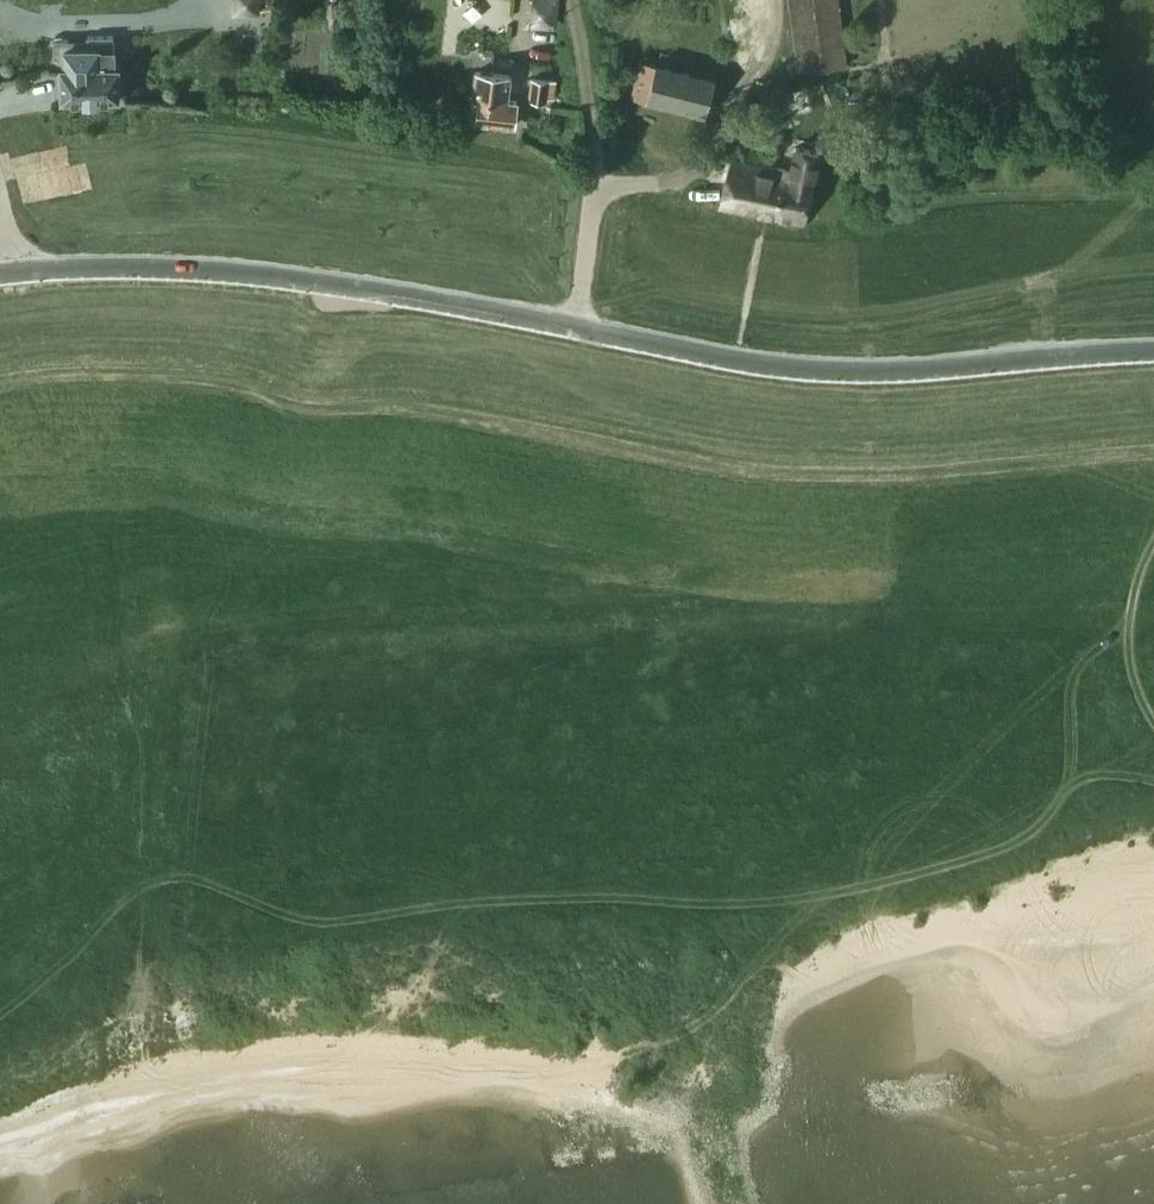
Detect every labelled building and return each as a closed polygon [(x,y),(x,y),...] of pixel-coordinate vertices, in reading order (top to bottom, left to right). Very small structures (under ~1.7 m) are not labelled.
[(234,8),(270,7),(270,0),(234,0),(234,8)] [(557,29),(560,0),(526,0),(523,25),(557,29)] [(797,71),(846,65),(838,0),(788,0),(797,71)] [(114,39),(54,41),(55,73),(61,73),(62,102),(84,101),(84,102),(97,102),(97,101),(120,100),(119,66),(115,66),(114,39)] [(642,61),(633,96),(706,115),(715,80),(642,61)] [(472,98),(479,99),(476,122),(514,127),(517,102),(506,101),(508,91),(510,91),(511,83),(509,83),(509,76),(475,72),(472,98)] [(532,77),(529,100),(547,103),(548,98),(555,99),(557,81),(532,77)] [(788,171),(734,161),(724,206),(804,223),(819,153),(794,149),(788,171)]
